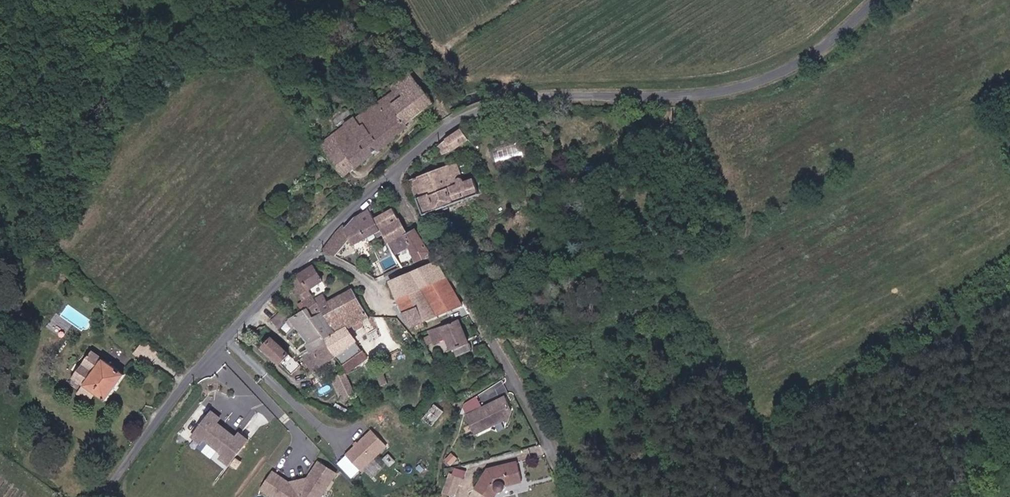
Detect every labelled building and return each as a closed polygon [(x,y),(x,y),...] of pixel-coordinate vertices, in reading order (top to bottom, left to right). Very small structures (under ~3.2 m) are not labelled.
[(417,86),(408,74),(394,85),(402,97),(417,86)] [(316,147),(321,153),(342,178),(355,168),(356,169),(394,138),(393,137),(406,126),(404,124),(430,103),(417,86),(402,97),(394,85),(388,89),(390,93),(353,121),(352,119),(341,127),(342,129),(318,146),(316,147)] [(451,136),(444,141),(437,147),(442,156),(453,152),(468,142),(460,130),(451,136)] [(416,180),(429,215),(483,194),(477,178),(468,182),(461,163),(416,180)] [(398,209),(380,218),(395,244),(413,233),(398,209)] [(409,267),(401,253),(395,244),(380,218),(375,210),(361,217),(350,228),(356,238),(359,244),(371,239),(390,275),(409,267)] [(342,232),(329,251),(340,256),(356,238),(350,228),(348,226),(342,232)] [(421,228),(413,233),(395,244),(401,253),(415,247),(423,261),(429,258),(436,252),(421,228)] [(428,320),(466,305),(439,261),(392,281),(408,311),(422,305),(428,320)] [(327,278),(318,264),(304,272),(304,273),(300,275),(297,279),(305,291),(313,287),(314,286),(327,278)] [(317,291),(314,286),(313,287),(305,291),(308,296),(317,291)] [(345,294),(355,311),(336,321),(343,331),(349,327),(372,315),(357,288),(345,294)] [(336,321),(355,311),(345,294),(332,301),(327,292),(320,296),(317,291),(308,296),(311,302),(307,304),(310,308),(312,307),(318,316),(329,311),(336,321)] [(413,321),(418,324),(428,320),(422,305),(408,311),(413,321)] [(335,342),(333,338),(343,331),(336,321),(329,311),(318,316),(312,307),(310,308),(296,317),(297,318),(295,320),(300,326),(303,325),(316,339),(314,340),(319,350),(335,342)] [(475,343),(464,320),(435,330),(441,343),(451,339),(456,351),(475,343)] [(343,331),(333,338),(335,342),(342,353),(347,362),(364,353),(349,327),(343,331)] [(298,355),(279,338),(271,348),(290,364),(298,355)] [(335,342),(319,350),(314,353),(312,355),(326,378),(336,373),(328,361),(342,353),(335,342)] [(130,375),(98,352),(85,370),(81,368),(76,374),(80,377),(78,381),(88,387),(91,382),(115,398),(130,375)] [(387,371),(377,373),(380,384),(389,382),(387,371)] [(358,394),(350,380),(345,372),(335,378),(347,400),(358,394)] [(498,386),(478,394),(482,403),(502,394),(498,386)] [(511,400),(507,402),(503,400),(472,416),(481,434),(509,419),(513,421),(516,411),(511,400)] [(425,419),(435,426),(446,412),(437,404),(425,419)] [(228,467),(249,439),(238,430),(234,435),(218,422),(221,418),(211,411),(191,436),(201,444),(204,441),(221,454),(218,459),(228,467)] [(387,447),(370,429),(344,454),(361,472),(387,447)] [(317,460),(306,478),(289,481),(271,471),(258,489),(269,496),(321,496),(337,473),(317,460)] [(480,489),(491,496),(497,496),(501,492),(504,493),(511,484),(527,479),(523,461),(494,469),(480,489)] [(446,493),(455,496),(456,496),(465,479),(454,474),(446,493)]
